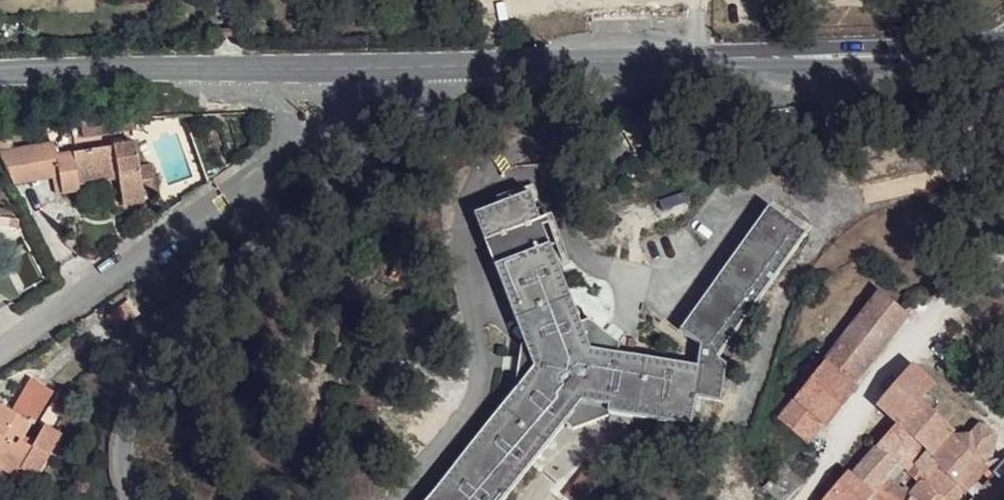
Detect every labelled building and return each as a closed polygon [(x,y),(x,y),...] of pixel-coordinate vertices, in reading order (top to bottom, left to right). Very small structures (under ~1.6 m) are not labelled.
[(138,119),(86,120),(89,137),(140,131),(138,119)] [(166,138),(158,141),(172,186),(198,178),(183,133),(175,135),(174,133),(172,131),(170,131),(169,132),(167,133),(166,134),(166,138)] [(54,144),(8,153),(21,182),(54,177),(57,192),(79,190),(77,181),(121,176),(125,207),(148,203),(146,192),(159,190),(154,165),(144,168),(141,144),(57,155),(54,144)] [(476,215),(521,336),(517,382),(424,499),(500,499),(563,418),(571,428),(608,414),(609,408),(688,422),(695,395),(698,362),(612,348),(614,341),(588,317),(577,321),(528,190),(476,215)] [(698,362),(695,395),(718,400),(725,363),(719,358),(810,225),(773,198),(680,330),(701,344),(698,362)] [(898,316),(873,295),(773,416),(799,437),(817,415),(820,418),(848,387),(845,383),(898,316)] [(929,403),(920,395),(926,388),(904,369),(867,410),(886,426),(838,471),(840,472),(814,499),(1003,499),(1003,466),(994,463),(996,442),(972,425),(950,447),(918,418),(929,403)] [(0,410),(0,474),(7,466),(22,474),(37,485),(61,445),(47,434),(38,449),(24,440),(30,430),(0,410)] [(573,498),(604,478),(596,465),(565,486),(573,498)] [(7,466),(0,474),(0,478),(13,486),(22,474),(7,466)]
